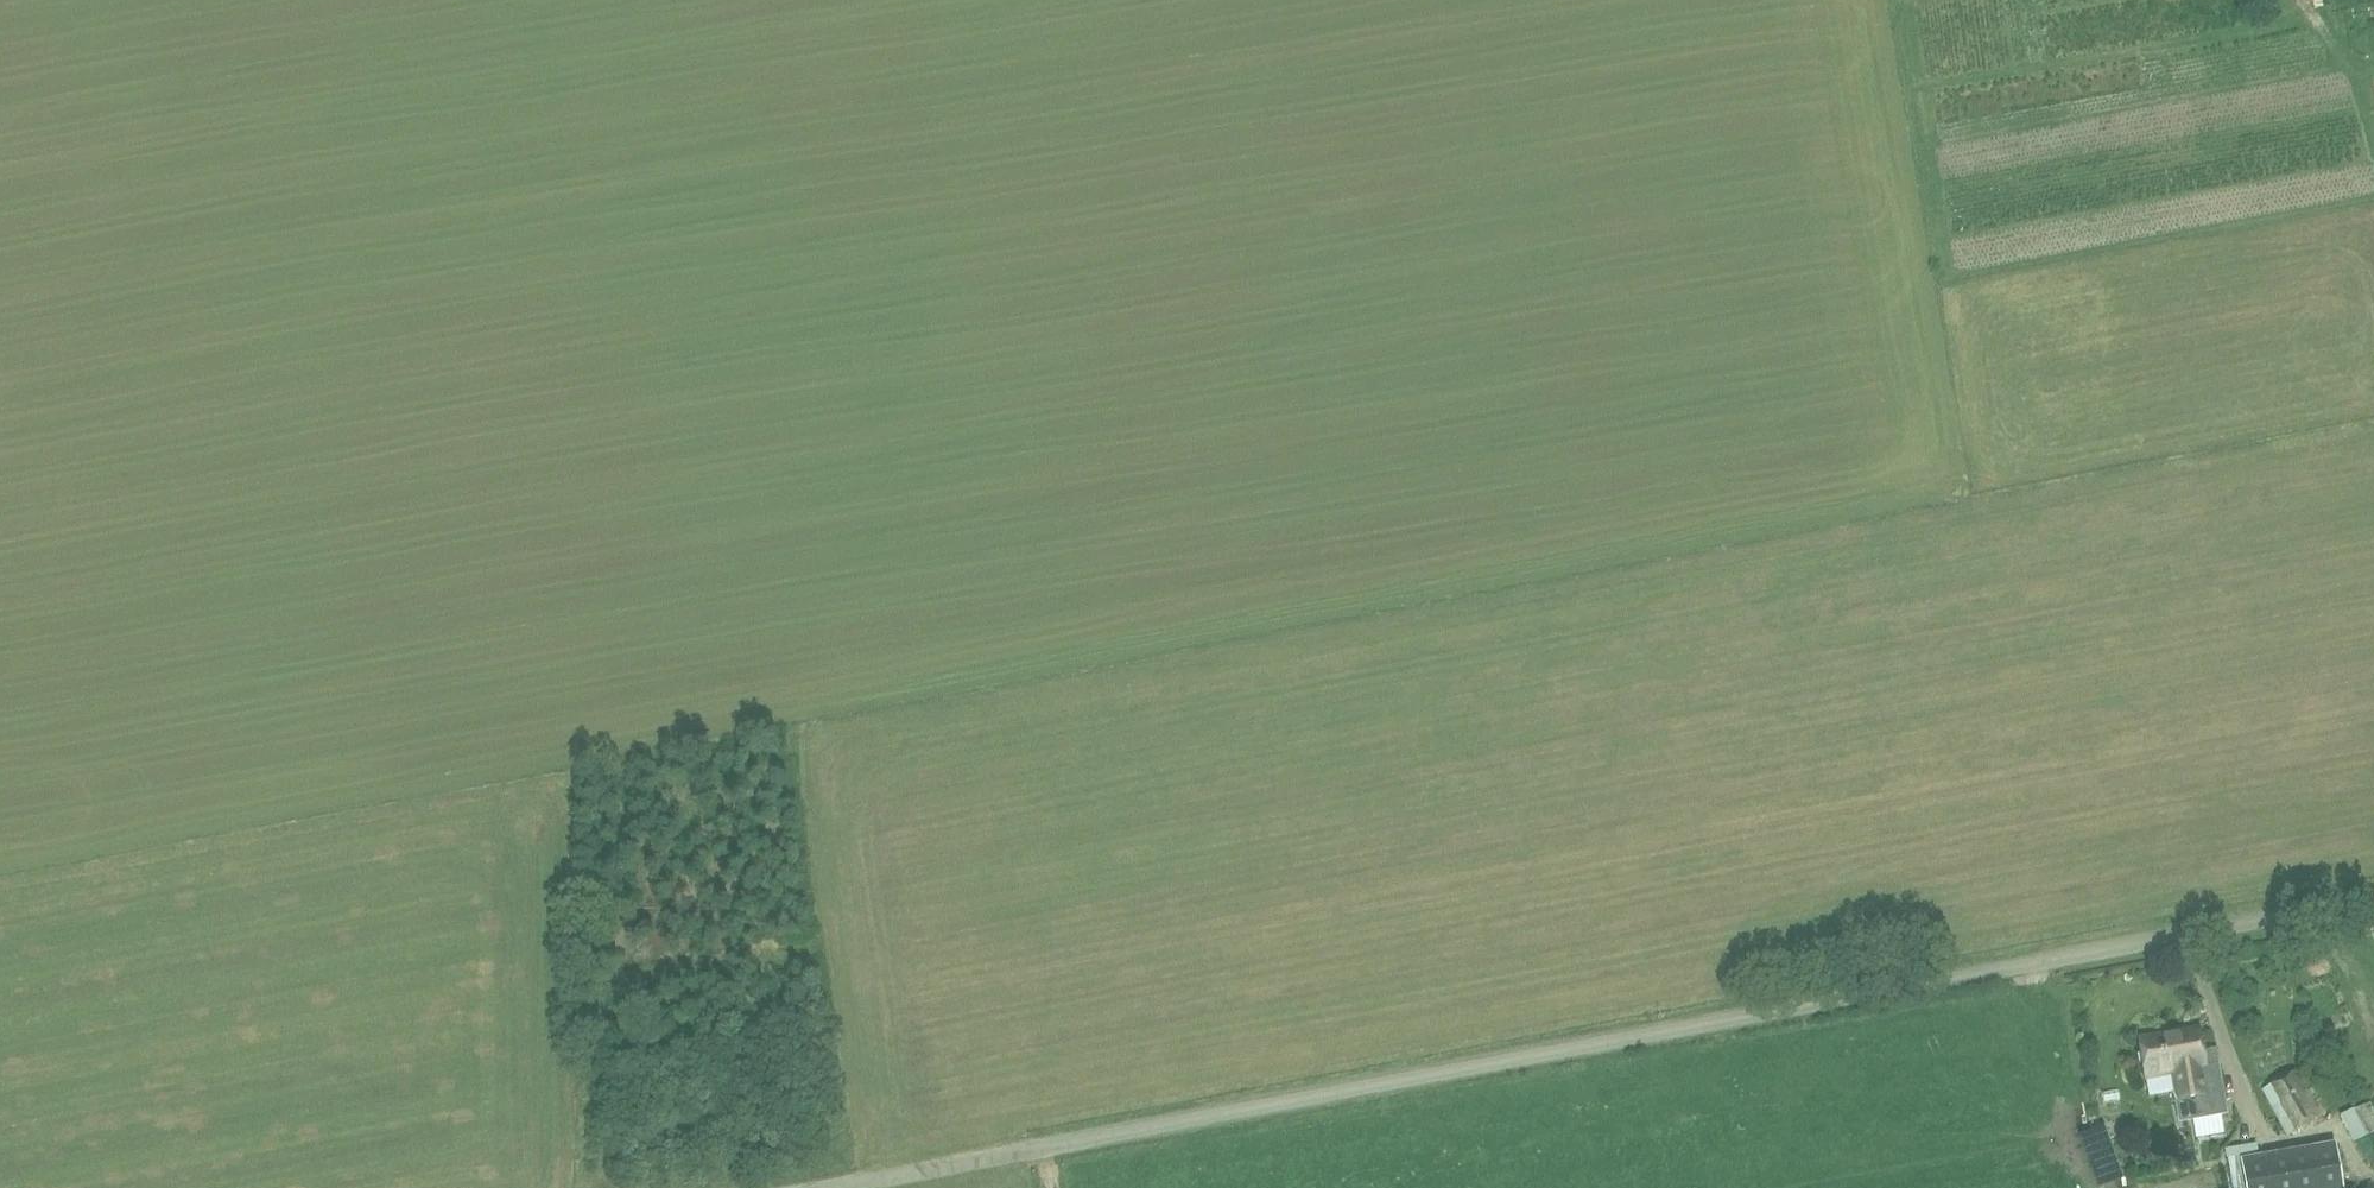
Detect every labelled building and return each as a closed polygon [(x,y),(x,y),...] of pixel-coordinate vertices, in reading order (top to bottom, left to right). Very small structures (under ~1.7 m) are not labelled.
[(2205,1096),(2200,1068),(2205,1067),(2198,1030),(2138,1040),(2145,1078),(2177,1072),(2179,1086),(2175,1087),(2177,1101),(2205,1096)] [(2309,1089),(2298,1069),(2262,1089),(2287,1135),(2326,1114),(2311,1088),(2309,1089)] [(2373,1131),(2373,1110),(2370,1102),(2341,1113),(2355,1140),(2373,1131)] [(2334,1143),(2241,1159),(2245,1187),(2342,1187),(2334,1143)]
